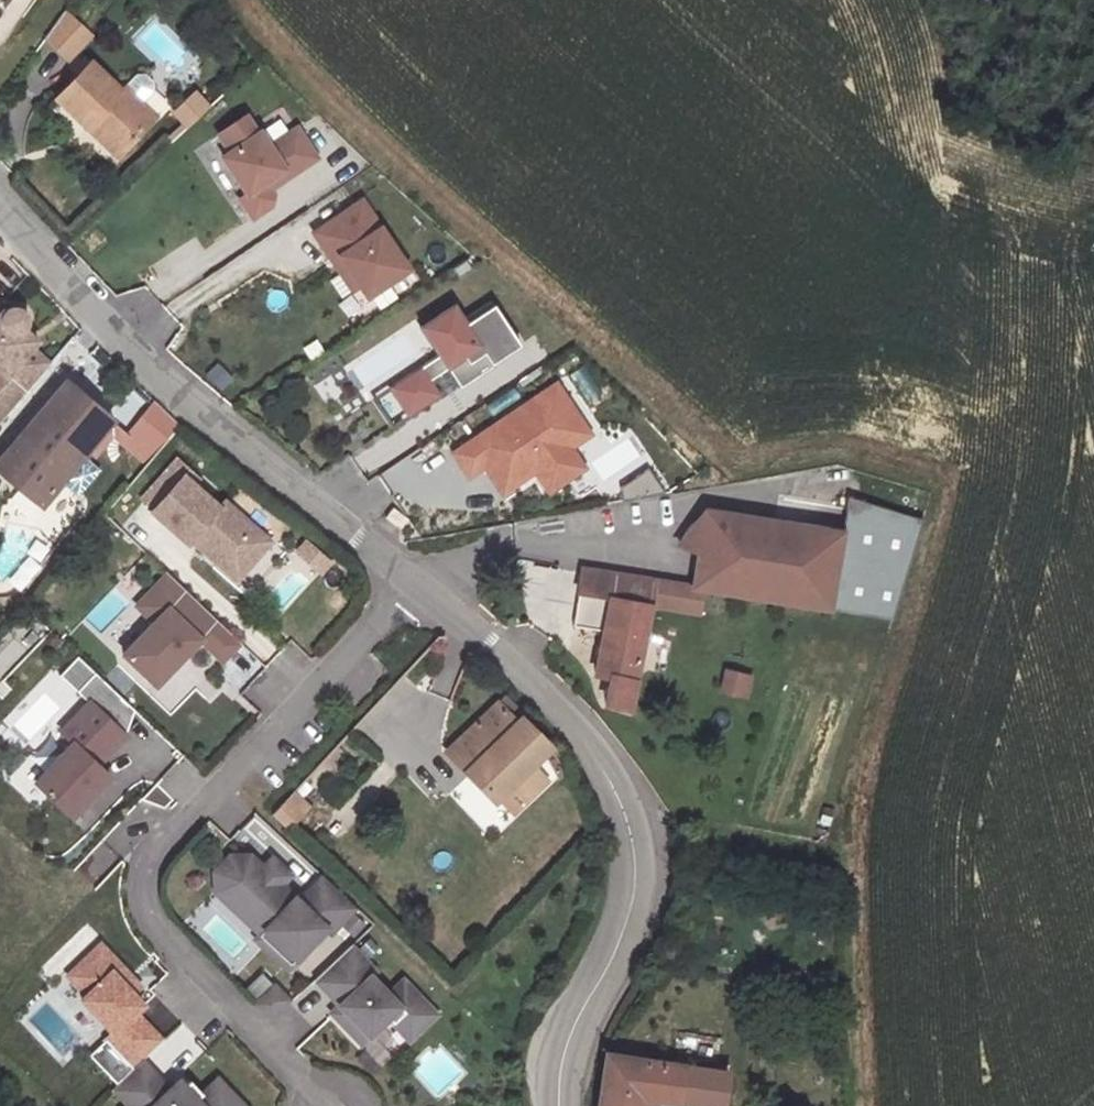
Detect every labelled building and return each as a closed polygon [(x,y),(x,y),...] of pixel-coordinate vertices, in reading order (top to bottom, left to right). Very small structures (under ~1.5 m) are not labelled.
[(87,73),(62,51),(41,78),(64,99),(87,73)] [(193,89),(169,112),(185,129),(210,106),(193,89)] [(51,126),(82,162),(89,156),(111,182),(148,150),(124,121),(118,125),(92,93),(51,126)] [(241,144),(215,161),(227,179),(219,184),(242,222),(235,226),(247,246),(266,234),(269,224),(265,218),(313,189),(294,159),(265,177),(255,162),(253,163),(241,144)] [(356,233),(307,263),(325,292),(332,288),(351,318),(358,330),(400,304),(356,233)] [(332,288),(325,292),(344,323),(351,318),(332,288)] [(38,375),(19,359),(25,352),(12,341),(15,337),(16,330),(14,325),(11,322),(7,320),(1,318),(0,319),(0,419),(38,375)] [(407,384),(373,408),(392,435),(422,414),(412,400),(430,387),(444,406),(475,383),(474,381),(467,371),(494,352),(470,318),(443,338),(433,324),(401,347),(421,374),(417,377),(415,376),(406,382),(407,384)] [(494,352),(467,371),(474,381),(501,362),(494,352)] [(313,387),(326,405),(342,395),(330,376),(313,387)] [(0,451),(0,494),(27,518),(47,494),(64,508),(85,482),(69,469),(99,433),(52,391),(0,451)] [(555,462),(547,452),(567,438),(539,399),(438,471),(454,494),(469,483),(488,510),(503,499),(521,487),(526,493),(535,507),(569,483),(555,462)] [(376,447),(392,435),(373,408),(357,420),(376,447)] [(160,441),(137,417),(101,461),(127,481),(160,441)] [(547,452),(555,462),(574,449),(567,438),(547,452)] [(570,483),(580,494),(601,476),(591,465),(570,483)] [(618,519),(661,510),(642,484),(615,504),(618,519)] [(842,521),(834,603),(899,611),(930,511),(846,484),(842,521)] [(508,506),(526,493),(521,487),(503,499),(508,506)] [(133,528),(170,561),(173,557),(176,553),(183,560),(179,564),(201,582),(215,566),(233,582),(253,560),(206,519),(201,525),(165,493),(133,528)] [(392,507),(385,516),(400,528),(408,518),(392,507)] [(842,521),(707,507),(706,514),(692,523),(686,533),(685,547),(701,550),(696,585),(705,586),(834,603),(842,521)] [(302,540),(291,554),(319,577),(331,563),(302,540)] [(176,553),(173,557),(179,564),(183,560),(176,553)] [(215,566),(201,582),(218,598),(233,582),(215,566)] [(705,609),(705,586),(696,585),(583,569),(572,631),(606,638),(599,682),(615,686),(613,703),(635,707),(655,604),(705,609)] [(220,661),(148,590),(130,609),(147,626),(134,640),(103,672),(136,703),(180,657),(203,679),(220,661)] [(130,609),(116,623),(134,640),(147,626),(130,609)] [(725,668),(718,692),(747,700),(754,676),(725,668)] [(53,761),(16,799),(52,835),(91,795),(78,783),(106,754),(71,719),(41,749),(53,761)] [(478,813),(534,757),(507,731),(501,737),(483,720),(434,767),(478,813)] [(287,833),(310,806),(293,791),(270,818),(287,833)] [(250,856),(230,857),(215,874),(216,894),(262,935),(267,931),(227,895),(257,862),(250,856)] [(270,856),(261,866),(267,872),(276,862),(270,856)] [(257,862),(227,895),(267,931),(262,935),(262,936),(294,965),(327,927),(333,932),(356,906),(323,877),(301,902),(282,885),(291,875),(276,862),(267,872),(261,866),(257,862)] [(294,965),(262,936),(258,940),(290,969),(294,965)] [(342,1028),(363,1048),(389,1021),(394,1026),(401,1020),(418,1036),(438,1016),(404,982),(389,997),(372,980),(376,975),(351,949),(315,984),(340,1009),(350,1020),(342,1028)] [(99,1057),(127,1085),(136,1076),(155,1057),(128,1030),(136,1022),(124,1011),(112,998),(119,991),(91,962),(59,994),(78,1013),(74,1017),(106,1050),(99,1057)] [(245,989),(258,1002),(274,986),(261,973),(245,989)] [(124,1011),(132,1003),(119,991),(112,998),(124,1011)] [(340,1009),(331,1017),(342,1028),(350,1020),(340,1009)] [(401,1020),(394,1026),(411,1043),(418,1036),(401,1020)] [(723,1073),(605,1055),(600,1105),(641,1105),(641,1100),(683,1105),(721,1105),(723,1073)] [(136,1076),(127,1085),(108,1105),(109,1105),(165,1105),(164,1105),(136,1076)] [(203,1103),(206,1105),(211,1105),(218,1099),(212,1093),(203,1103)] [(184,1096),(178,1103),(175,1105),(194,1105),(184,1096)] [(164,1105),(165,1105),(175,1105),(178,1103),(172,1097),(164,1105)]
